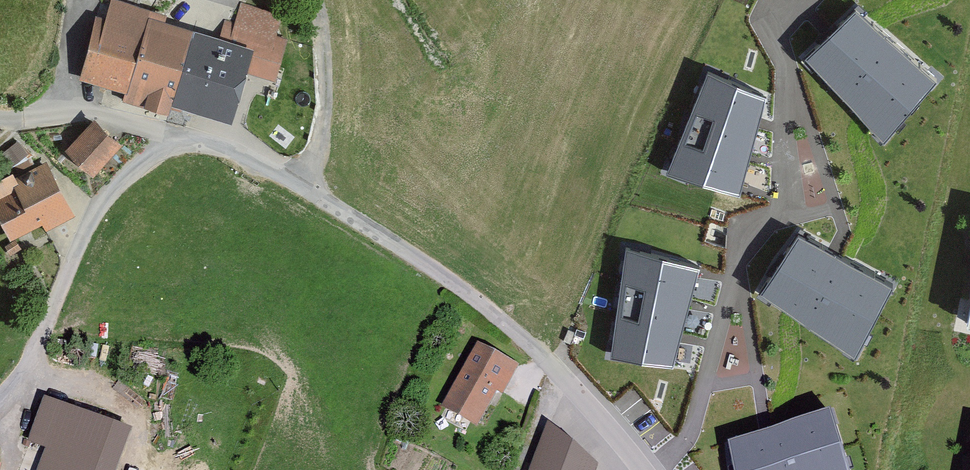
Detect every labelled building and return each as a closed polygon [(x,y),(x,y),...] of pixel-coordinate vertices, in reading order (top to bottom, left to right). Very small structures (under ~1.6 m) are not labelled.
[(182,98),(206,105),(205,112),(231,119),(245,72),(239,70),(241,64),(274,73),(285,36),(278,34),(278,12),(244,1),(237,22),(228,20),(222,43),(191,34),(173,98),(171,104),(179,106),(182,98)] [(83,72),(129,84),(149,12),(120,3),(114,24),(98,19),(83,72)] [(855,7),(805,55),(884,138),(937,77),(855,7)] [(194,24),(149,12),(129,84),(126,96),(137,96),(148,90),(173,98),(191,34),(194,24)] [(740,193),(768,93),(708,70),(666,172),(740,193)] [(120,144),(97,122),(70,150),(93,172),(120,144)] [(14,232),(47,214),(53,224),(73,213),(45,163),(17,178),(23,189),(0,201),(0,207),(14,232)] [(855,353),(893,282),(833,249),(799,231),(761,292),(855,353)] [(626,246),(610,355),(673,365),(700,265),(626,246)] [(568,329),(564,340),(571,343),(576,332),(568,329)] [(515,370),(478,349),(446,404),(474,421),(493,390),(501,394),(515,370)] [(44,402),(30,440),(49,448),(41,469),(97,469),(113,428),(44,402)] [(732,469),(847,469),(830,414),(767,433),(727,445),(732,469)] [(540,469),(590,469),(592,467),(553,434),(540,469)]
